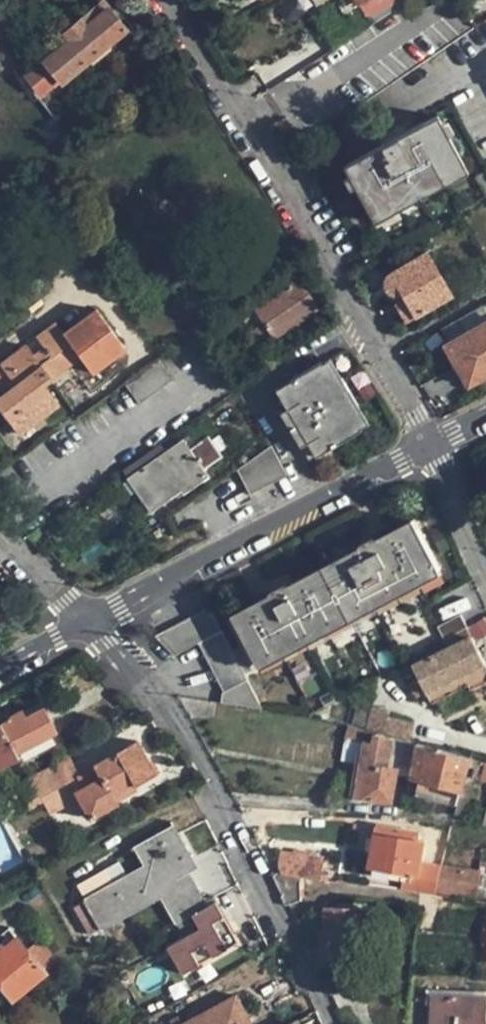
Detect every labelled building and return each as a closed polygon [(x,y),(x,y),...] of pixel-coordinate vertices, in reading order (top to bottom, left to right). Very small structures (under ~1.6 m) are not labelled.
[(364,15),(388,0),(355,0),(364,15)] [(53,49),(55,52),(27,76),(43,93),(59,80),(62,83),(126,30),(106,6),(53,49)] [(0,63),(0,79),(1,81),(34,51),(31,48),(37,43),(29,36),(0,63)] [(27,106),(37,98),(16,71),(6,80),(11,88),(27,106)] [(463,166),(436,116),(343,167),(370,217),(463,166)] [(401,293),(404,300),(413,315),(415,317),(450,295),(426,252),(387,275),(385,278),(384,282),(385,287),(387,291),(394,295),(401,293)] [(263,323),(249,332),(258,346),(316,308),(305,292),(303,293),(296,283),(255,309),(263,323)] [(100,298),(90,305),(103,321),(112,314),(100,298)] [(89,331),(103,321),(90,305),(86,300),(73,309),(89,331)] [(403,320),(413,315),(404,300),(395,305),(403,320)] [(71,345),(89,331),(73,309),(54,323),(71,345)] [(240,319),(249,332),(263,323),(255,309),(240,319)] [(212,318),(199,328),(207,339),(220,331),(212,318)] [(54,360),(44,368),(51,378),(80,357),(71,345),(54,323),(37,337),(54,360)] [(468,385),(485,375),(485,324),(446,346),(468,385)] [(26,346),(0,366),(0,386),(10,380),(15,386),(0,398),(0,408),(20,434),(58,406),(43,384),(51,378),(44,368),(26,346)] [(158,358),(123,383),(139,404),(173,379),(158,358)] [(340,396),(348,390),(330,360),(321,364),(340,396)] [(275,389),(286,408),(291,417),(284,420),(290,431),(340,396),(321,364),(320,363),(275,389)] [(476,400),(485,395),(485,375),(468,385),(476,400)] [(368,423),(348,390),(340,396),(359,427),(368,423)] [(340,396),(290,431),(295,439),(302,435),(306,443),(299,447),(307,460),(361,430),(359,427),(340,396)] [(280,412),(284,420),(291,417),(286,408),(280,412)] [(295,439),(299,447),(306,443),(302,435),(295,439)] [(182,440),(166,451),(127,478),(150,511),(181,490),(183,493),(206,476),(201,469),(220,455),(207,438),(195,445),(191,439),(185,443),(182,440)] [(160,442),(121,470),(127,478),(166,451),(160,442)] [(286,476),(270,445),(268,448),(236,470),(250,495),(286,476)] [(272,592),(272,595),(233,615),(258,662),(439,568),(414,520),(376,540),(375,538),(361,546),(362,548),(287,588),(285,586),(272,592)] [(198,644),(223,690),(247,679),(210,609),(156,635),(174,656),(198,644)] [(439,627),(445,640),(447,639),(467,628),(461,615),(439,627)] [(412,665),(418,677),(426,692),(427,694),(485,663),(467,628),(447,639),(450,646),(412,665)] [(485,663),(427,694),(431,702),(467,683),(470,688),(485,679),(485,663)] [(416,697),(426,692),(418,677),(408,683),(416,697)] [(262,709),(247,679),(223,690),(221,703),(262,709)] [(354,728),(376,734),(396,739),(402,720),(380,715),(381,709),(360,704),(354,728)] [(9,716),(6,711),(0,715),(0,719),(2,724),(0,725),(0,769),(17,760),(15,753),(55,732),(43,708),(25,717),(12,724),(9,716)] [(21,709),(9,716),(12,724),(25,717),(21,709)] [(354,728),(348,727),(345,737),(364,742),(374,744),(376,734),(354,728)] [(421,746),(396,739),(376,734),(374,744),(364,742),(356,796),(393,801),(398,775),(413,777),(421,746)] [(74,791),(78,800),(89,817),(116,803),(111,793),(133,781),(134,784),(154,773),(138,743),(79,774),(78,775),(84,787),(74,791)] [(458,798),(466,766),(468,758),(421,746),(413,777),(420,779),(417,788),(458,798)] [(79,774),(69,755),(57,762),(71,785),(74,791),(84,787),(78,775),(79,774)] [(468,758),(466,766),(473,769),(473,776),(485,780),(485,762),(468,758)] [(71,785),(57,762),(16,784),(28,808),(43,800),(71,785)] [(49,814),(78,800),(74,791),(71,785),(43,800),(49,814)] [(173,824),(147,839),(152,847),(178,833),(173,824)] [(377,825),(369,884),(434,893),(441,865),(422,862),(425,842),(417,840),(418,832),(377,825)] [(152,847),(147,839),(141,842),(152,864),(130,876),(128,873),(101,888),(103,891),(85,901),(98,924),(165,887),(183,919),(177,923),(184,935),(166,945),(182,973),(238,940),(212,898),(205,901),(190,872),(186,874),(180,862),(191,856),(178,833),(152,847)] [(279,864),(283,872),(302,876),(321,879),(324,857),(281,852),(279,864)] [(198,867),(191,856),(180,862),(186,874),(190,872),(198,867)] [(478,871),(480,872),(477,900),(485,901),(485,861),(480,860),(478,871)] [(480,872),(478,871),(441,865),(434,893),(477,900),(480,872)] [(302,876),(283,872),(272,871),(282,892),(281,893),(285,905),(300,900),(302,876)] [(363,931),(365,909),(325,907),(324,929),(322,929),(321,958),(332,959),(331,966),(349,967),(352,931),(363,931)] [(13,997),(56,960),(40,939),(26,949),(7,927),(0,934),(0,982),(13,997)] [(485,1005),(485,997),(432,995),(431,1023),(485,1023),(485,1005)] [(235,996),(181,1023),(243,1023),(242,1022),(248,1018),(235,996)]
